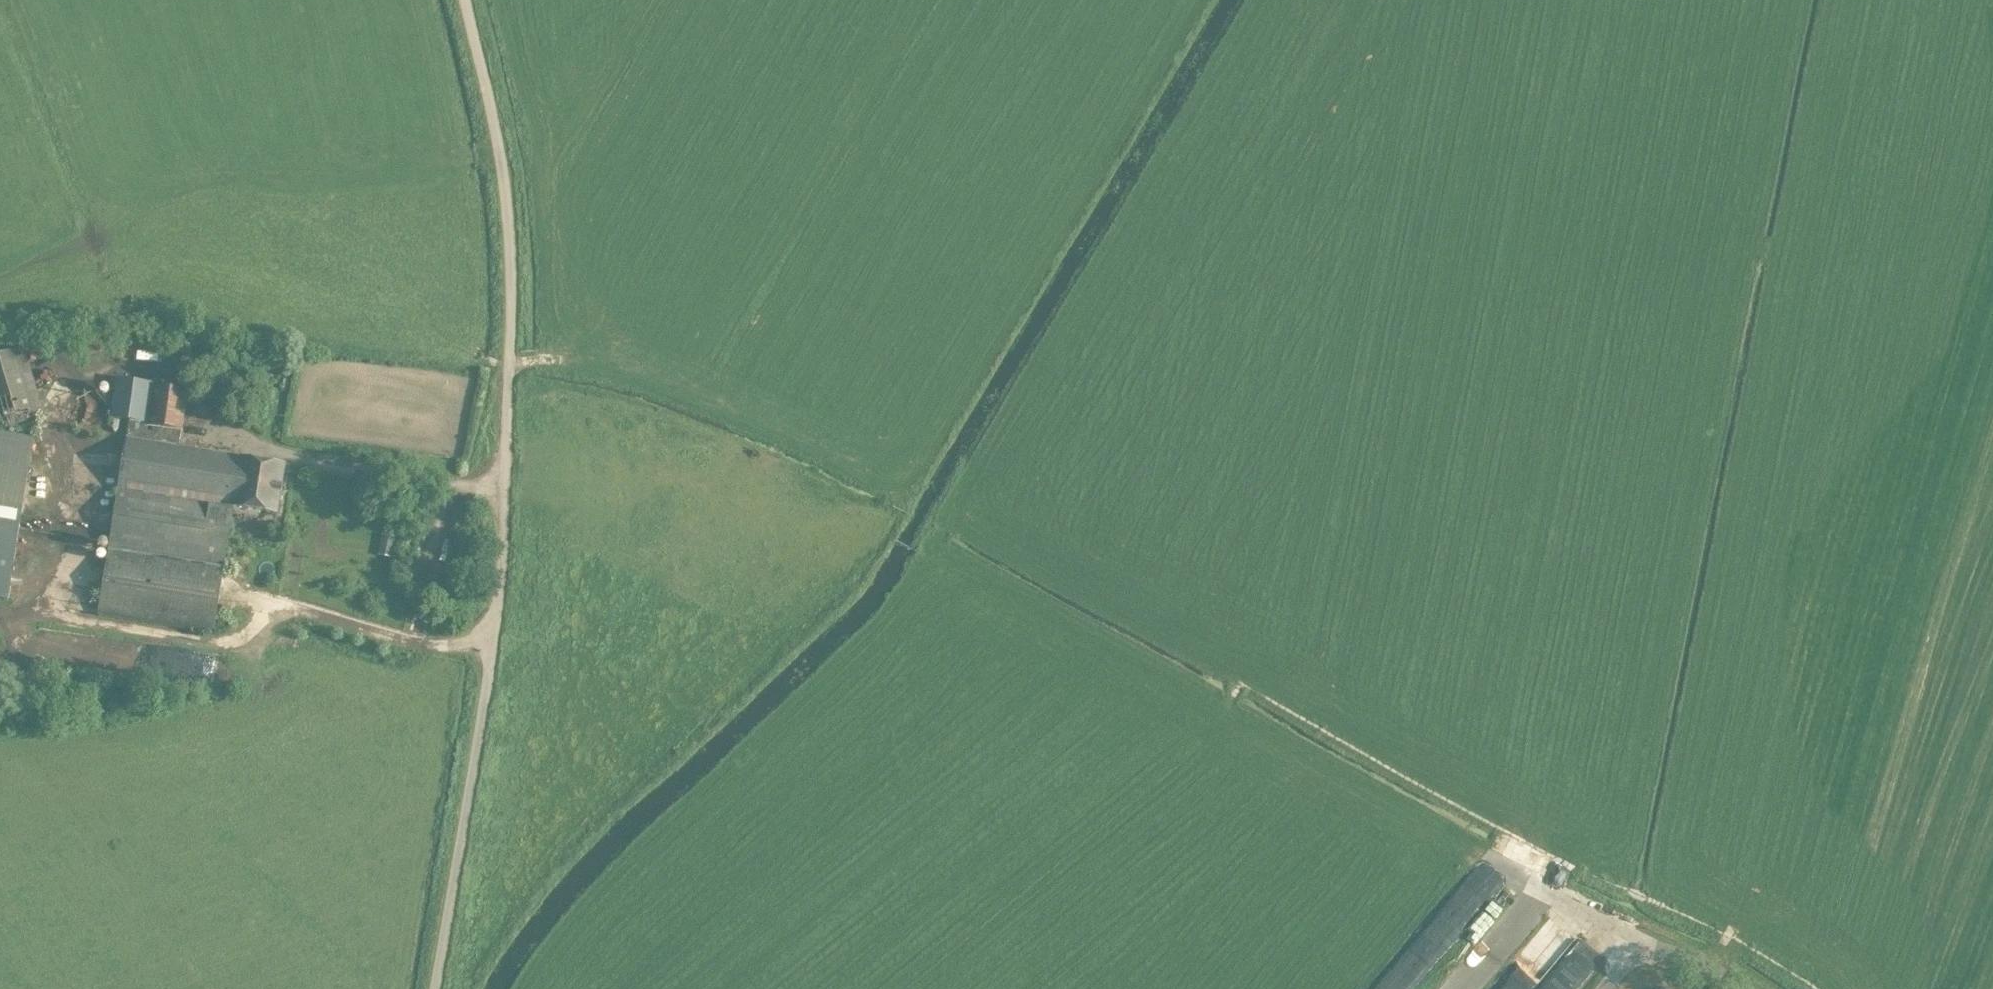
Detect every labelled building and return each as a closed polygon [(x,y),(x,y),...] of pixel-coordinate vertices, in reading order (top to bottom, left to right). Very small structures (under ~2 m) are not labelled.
[(9,393),(0,364),(0,395),(9,393)] [(127,413),(96,606),(210,625),(230,499),(274,507),(282,458),(238,451),(238,450),(176,440),(185,384),(150,379),(150,377),(115,371),(108,410),(127,413)] [(103,406),(102,383),(65,385),(66,408),(103,406)] [(0,428),(0,592),(6,593),(32,433),(0,428)] [(41,506),(62,505),(61,487),(41,488),(41,506)] [(1566,934),(1558,933),(1560,922),(1539,920),(1535,952),(1542,953),(1541,961),(1562,964),(1566,934)] [(1549,979),(1565,988),(1575,988),(1591,962),(1567,948),(1549,979)]
